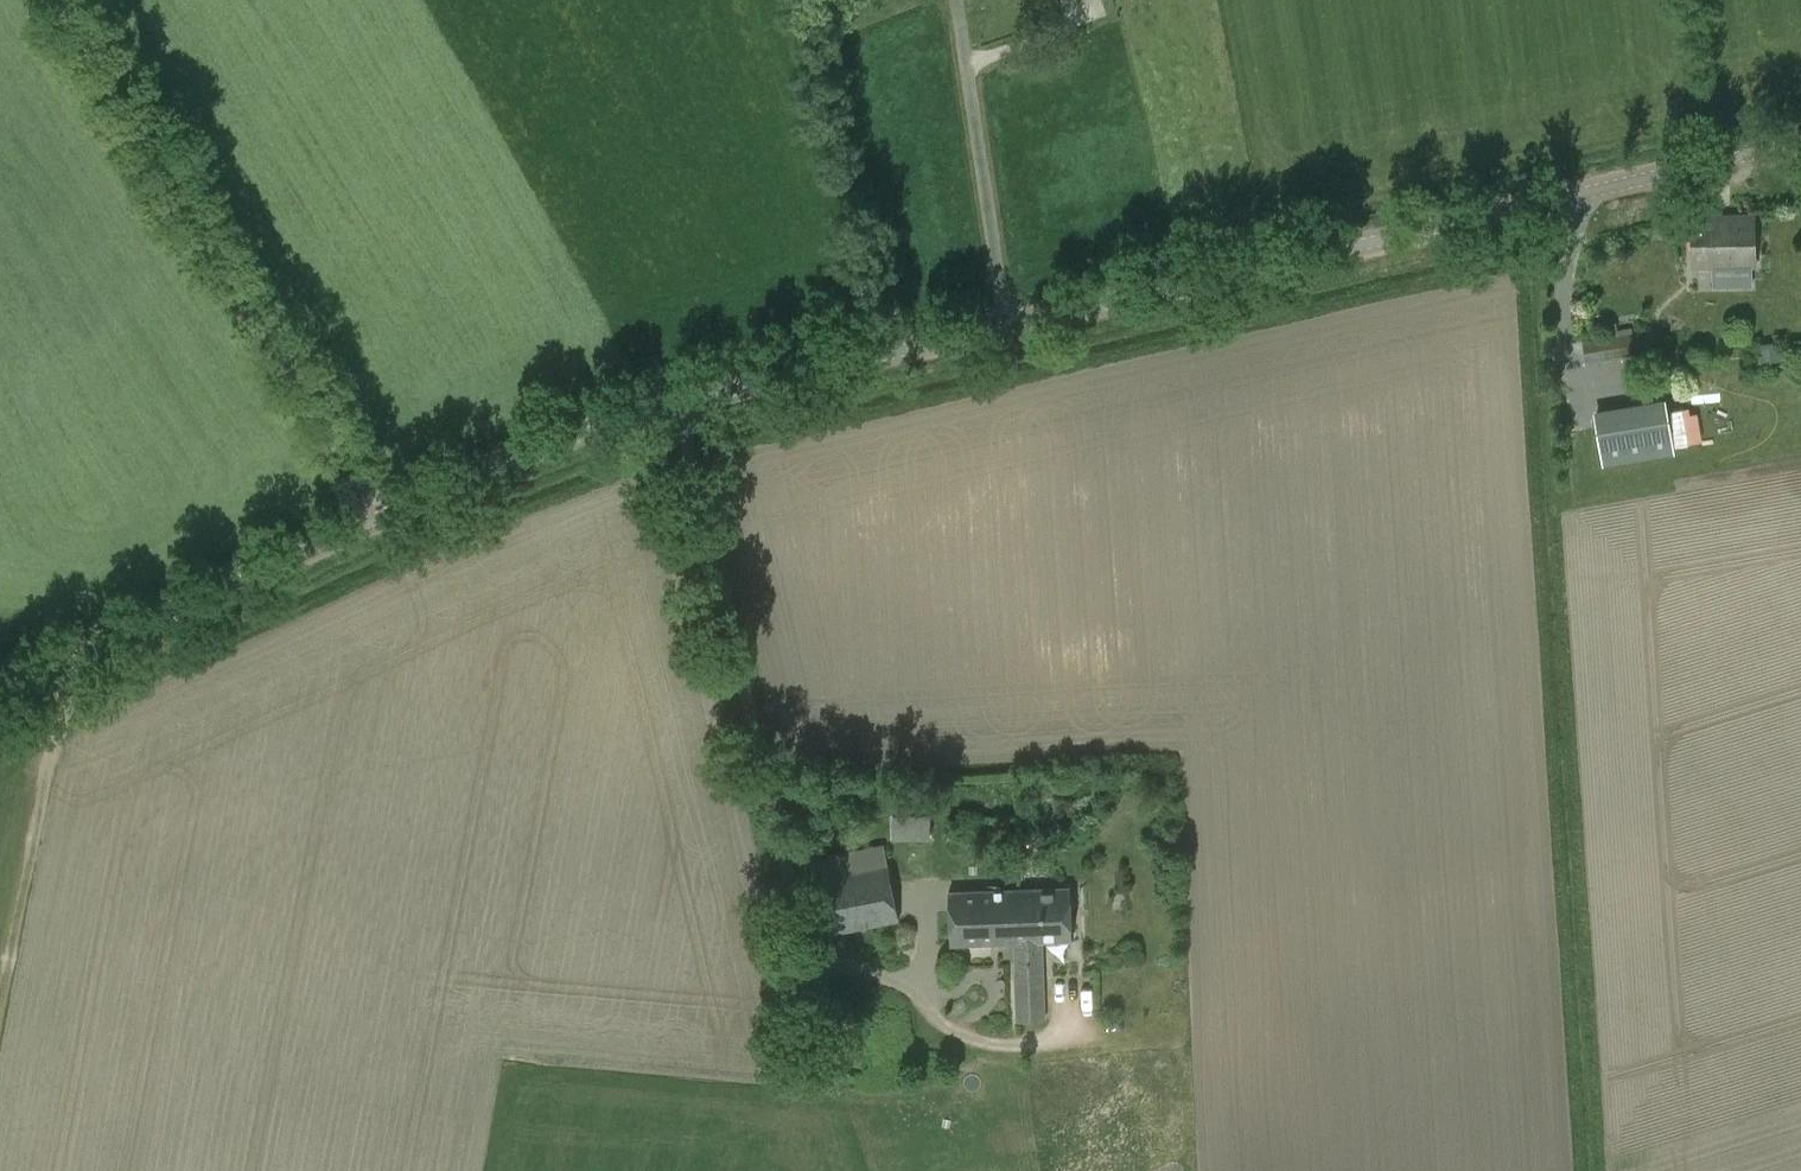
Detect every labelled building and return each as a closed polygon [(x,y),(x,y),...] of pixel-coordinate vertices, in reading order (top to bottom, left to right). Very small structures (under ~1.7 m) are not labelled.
[(1694,269),(1756,268),(1755,224),(1693,225),(1694,269)] [(1586,363),(1644,353),(1641,331),(1583,342),(1586,363)] [(1606,463),(1680,454),(1679,444),(1705,441),(1701,407),(1673,411),(1671,398),(1600,407),(1606,463)] [(892,840),(935,840),(935,813),(892,812),(892,840)] [(819,938),(899,921),(885,844),(804,860),(819,938)] [(1045,1020),(1042,942),(1072,941),(1070,888),(950,892),(953,945),(1015,942),(1018,1022),(1045,1020)]
